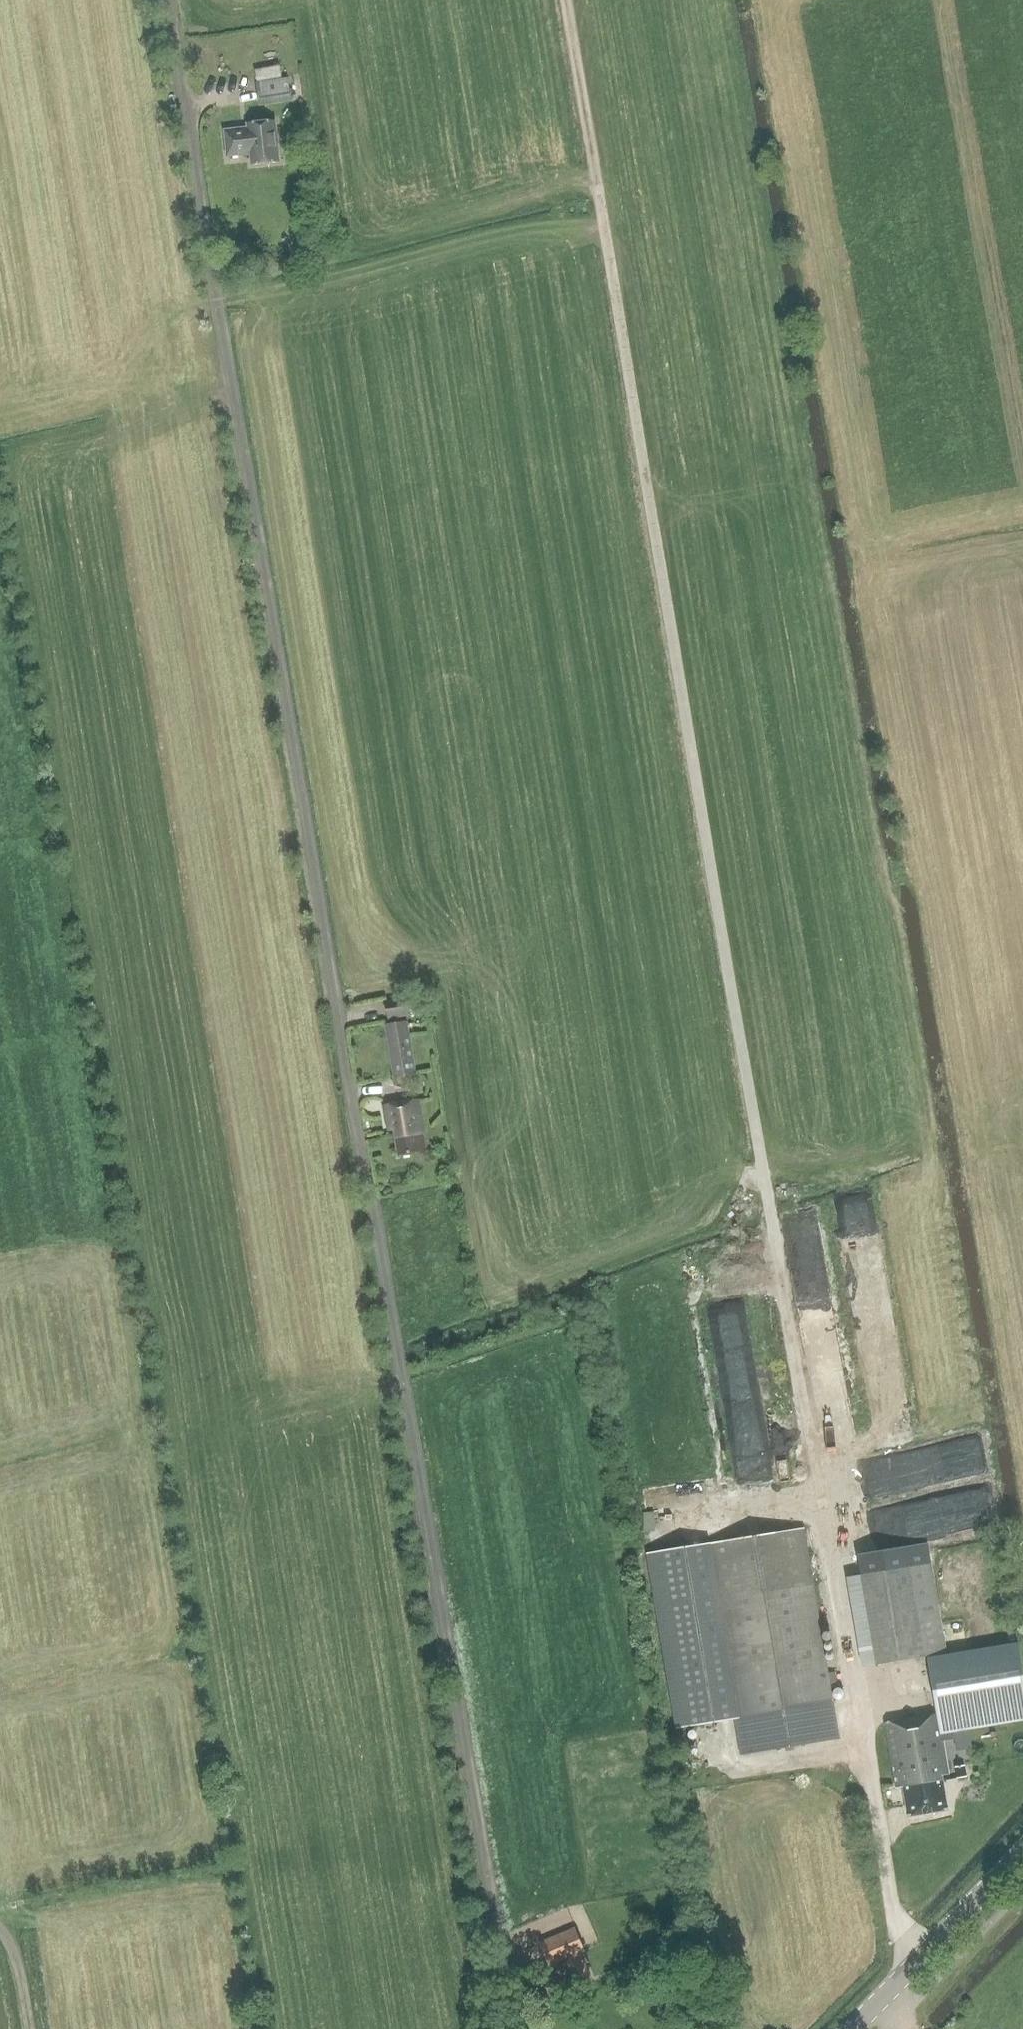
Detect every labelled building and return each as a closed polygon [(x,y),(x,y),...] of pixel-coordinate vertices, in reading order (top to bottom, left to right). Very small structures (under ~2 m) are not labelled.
[(259,106),(291,101),(288,77),(256,82),(259,106)] [(246,122),(246,126),(223,129),(226,157),(249,154),(251,165),(281,161),(276,119),(246,122)] [(407,998),(384,1001),(387,1019),(410,1015),(407,998)] [(384,1025),(394,1078),(415,1074),(406,1021),(384,1025)] [(398,1155),(427,1150),(418,1101),(385,1106),(389,1131),(394,1130),(398,1155)] [(759,1365),(750,1306),(724,1309),(732,1369),(759,1365)] [(804,1528),(646,1554),(675,1729),(735,1719),(741,1754),(839,1737),(804,1528)] [(943,1653),(928,1564),(861,1575),(876,1664),(943,1653)] [(1021,1659),(931,1673),(937,1714),(938,1714),(943,1741),(956,1739),(954,1729),(1022,1718),(1022,1671),(1021,1659)] [(937,1714),(885,1723),(896,1788),(902,1787),(908,1817),(948,1810),(942,1775),(948,1774),(943,1741),(938,1714),(937,1714)] [(967,1776),(965,1765),(955,1767),(957,1778),(967,1776)] [(564,1960),(577,1989),(597,1980),(584,1951),(586,1950),(575,1926),(538,1943),(549,1967),(564,1960)]
